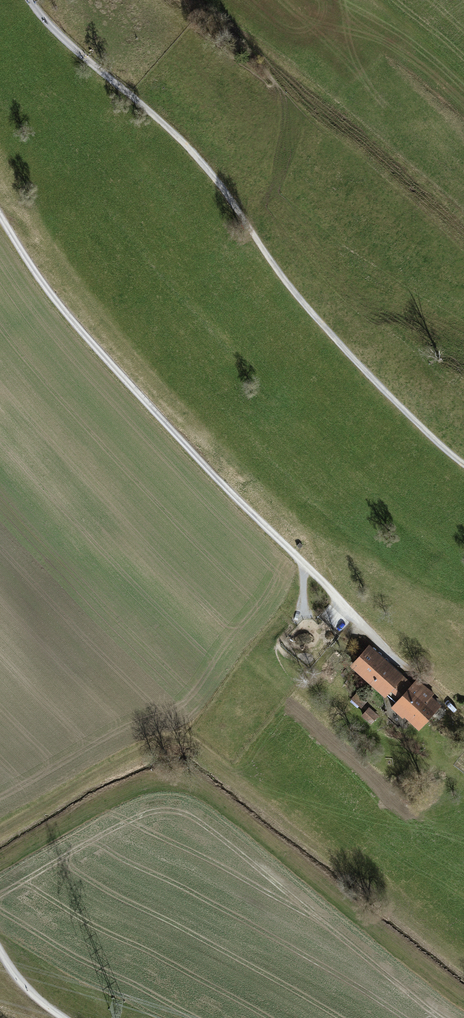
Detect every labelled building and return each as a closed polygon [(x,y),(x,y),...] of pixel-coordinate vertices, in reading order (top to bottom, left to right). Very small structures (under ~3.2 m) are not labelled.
[(354,666),(373,683),(384,670),(366,653),(354,666)] [(388,666),(384,670),(373,683),(396,703),(404,695),(393,686),(401,677),(388,666)] [(396,703),(393,707),(402,716),(406,712),(421,726),(439,706),(433,701),(429,705),(425,701),(432,694),(417,680),(404,695),(396,703)] [(366,702),(356,694),(352,698),(362,707),(366,702)] [(368,708),(363,715),(371,723),(377,716),(368,708)]
